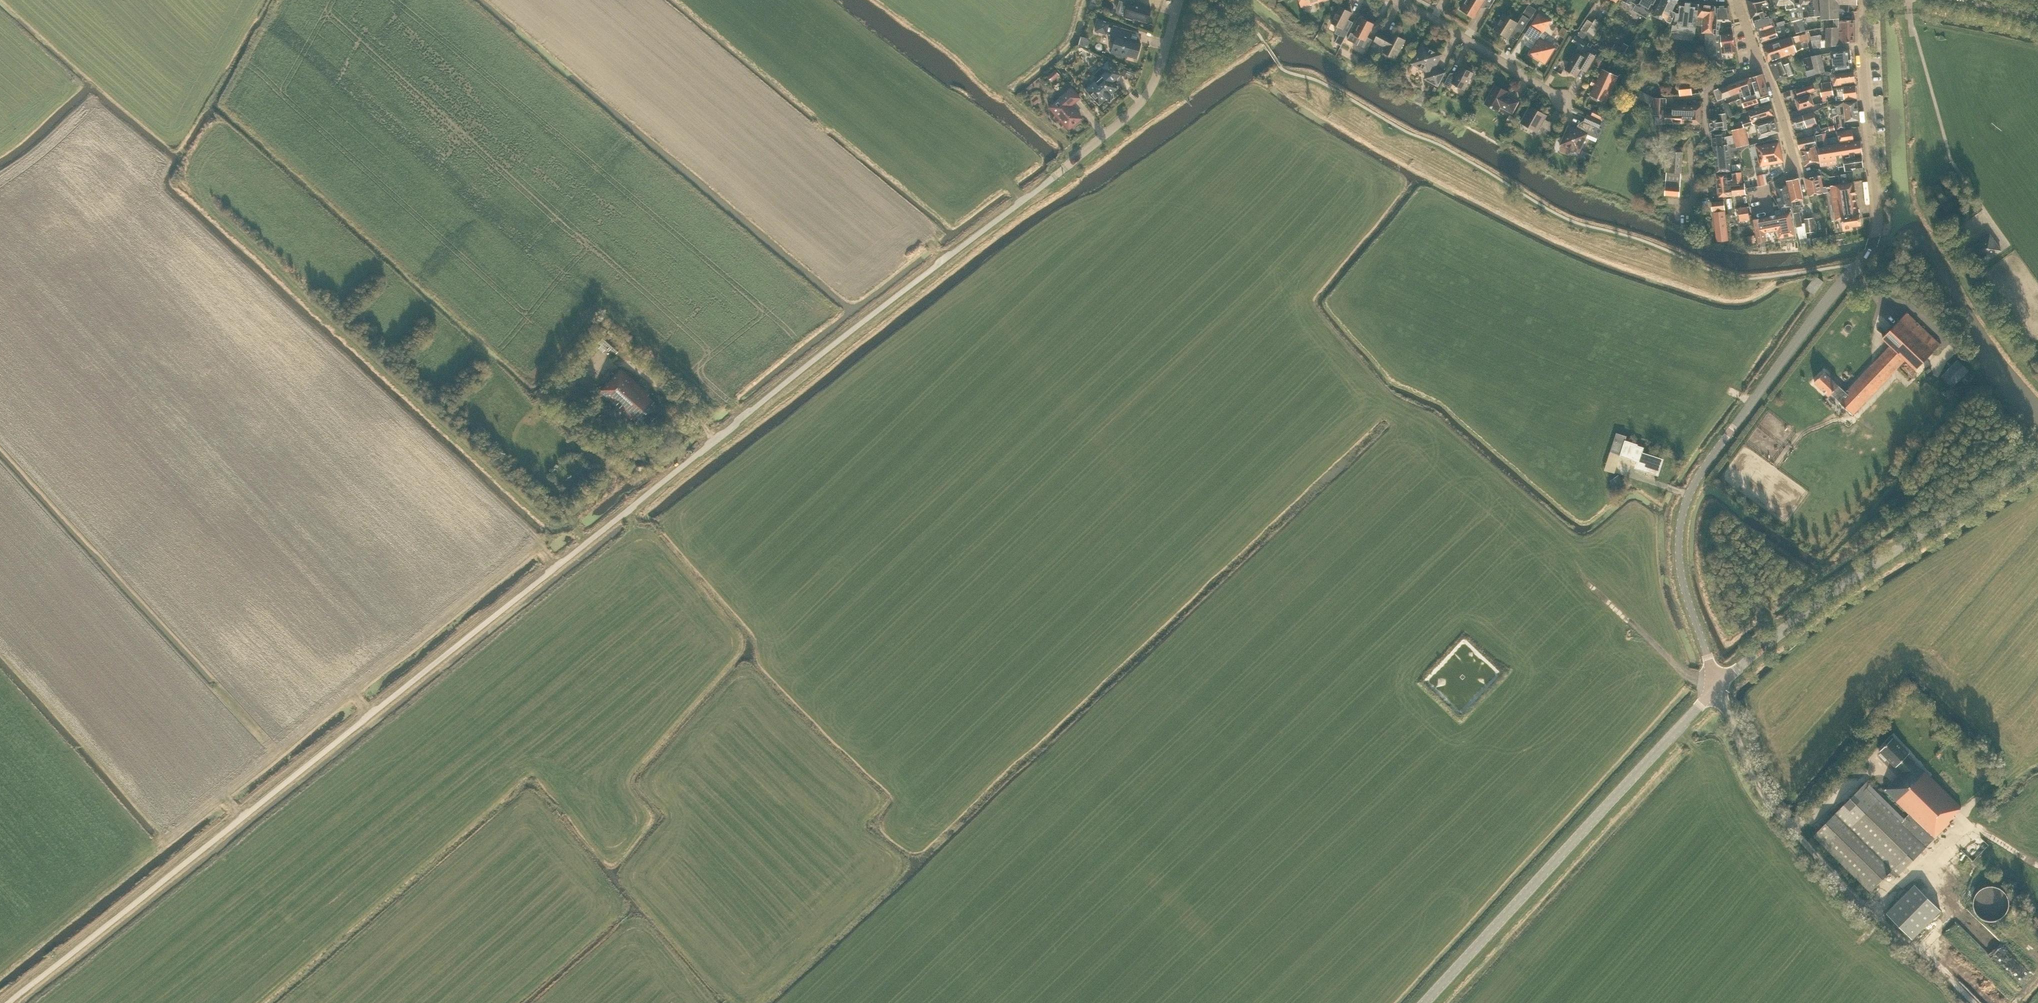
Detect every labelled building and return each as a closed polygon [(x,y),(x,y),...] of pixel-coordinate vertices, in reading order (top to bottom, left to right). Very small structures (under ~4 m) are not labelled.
[(1495,0),(1466,0),(1460,9),(1474,17),(1483,4),(1490,8),(1495,0)] [(1657,0),(1639,0),(1636,4),(1633,10),(1647,17),(1650,12),(1657,0)] [(1671,22),(1676,12),(1673,11),(1678,0),(1662,0),(1654,15),(1671,22)] [(1751,19),(1778,11),(1777,6),(1776,0),(1747,0),(1751,19)] [(1795,8),(1793,0),(1776,0),(1777,6),(1786,4),(1787,9),(1795,8)] [(1803,18),(1800,0),(1794,0),(1795,8),(1790,9),(1792,21),(1803,18)] [(1801,5),(1802,5),(1804,17),(1821,16),(1820,0),(1800,0),(1801,5)] [(1822,15),(1822,19),(1834,18),(1834,27),(1839,27),(1839,20),(1839,11),(1840,11),(1848,11),(1849,3),(1857,4),(1857,0),(1820,0),(1822,15)] [(1147,22),(1151,9),(1136,4),(1137,3),(1128,1),(1124,16),(1132,19),(1133,18),(1147,22)] [(1675,25),(1673,25),(1671,31),(1695,34),(1699,4),(1678,2),(1675,25)] [(1511,35),(1517,39),(1530,19),(1536,9),(1528,4),(1522,14),(1523,15),(1518,23),(1504,14),(1495,29),(1509,38),(1511,35)] [(1699,4),(1697,24),(1703,25),(1702,32),(1705,33),(1713,33),(1715,6),(1699,4)] [(1339,26),(1335,33),(1339,35),(1335,42),(1341,45),(1353,22),(1348,19),(1352,12),(1341,6),(1332,23),(1339,26)] [(1714,34),(1720,34),(1721,21),(1731,21),(1729,6),(1716,6),(1716,15),(1715,15),(1714,34)] [(1530,38),(1528,40),(1536,45),(1530,53),(1545,63),(1555,48),(1543,40),(1547,34),(1544,32),(1551,20),(1538,12),(1524,34),(1530,38)] [(1757,31),(1774,26),(1771,14),(1753,18),(1757,31)] [(1367,50),(1373,39),(1367,37),(1374,24),(1363,18),(1354,34),(1351,32),(1348,39),(1367,50)] [(1578,34),(1589,43),(1594,36),(1602,23),(1595,20),(1593,23),(1588,19),(1578,34)] [(1855,42),(1855,19),(1839,20),(1839,43),(1855,42)] [(1111,53),(1127,57),(1127,56),(1136,58),(1141,43),(1129,40),(1132,30),(1113,25),(1108,24),(1108,23),(1099,21),(1096,30),(1110,35),(1109,40),(1114,42),(1111,53)] [(1781,29),(1781,28),(1780,24),(1775,26),(1775,27),(1758,31),(1762,43),(1779,37),(1777,32),(1781,30),(1781,29)] [(1805,30),(1804,24),(1791,28),(1792,34),(1805,30)] [(1569,30),(1563,27),(1558,34),(1564,38),(1569,30)] [(1839,27),(1834,27),(1826,28),(1826,46),(1838,45),(1839,27)] [(1375,41),(1386,47),(1384,52),(1396,58),(1406,40),(1393,33),(1392,36),(1380,30),(1375,41)] [(1723,59),(1722,54),(1723,54),(1723,53),(1721,35),(1713,35),(1713,33),(1705,33),(1707,60),(1723,59)] [(1723,53),(1736,51),(1733,33),(1721,35),(1723,53)] [(1801,42),(1807,40),(1806,34),(1799,35),(1801,42)] [(1090,47),(1092,38),(1082,35),(1080,45),(1090,47)] [(1587,41),(1576,35),(1573,41),(1583,48),(1587,41)] [(1810,36),(1813,48),(1822,47),(1821,35),(1810,36)] [(1792,37),(1763,46),(1768,62),(1797,51),(1792,37)] [(1615,44),(1612,49),(1623,55),(1628,45),(1624,42),(1621,47),(1615,44)] [(1438,85),(1445,72),(1435,67),(1441,54),(1423,44),(1413,63),(1429,71),(1425,78),(1438,85)] [(1590,67),(1596,56),(1586,50),(1583,56),(1576,52),(1565,69),(1577,76),(1584,63),(1590,67)] [(1832,52),(1834,68),(1832,69),(1832,71),(1835,71),(1852,69),(1850,50),(1832,52)] [(1627,53),(1625,58),(1631,62),(1634,57),(1627,53)] [(1812,56),(1816,74),(1825,73),(1821,54),(1812,56)] [(1803,58),(1806,71),(1815,69),(1812,56),(1803,58)] [(1785,64),(1783,64),(1781,57),(1768,62),(1771,70),(1776,80),(1793,74),(1789,63),(1785,64)] [(1371,60),(1365,58),(1362,63),(1369,66),(1371,60)] [(1110,94),(1117,87),(1111,80),(1119,73),(1108,61),(1101,67),(1102,68),(1094,75),(1098,79),(1086,89),(1099,104),(1106,98),(1107,99),(1111,95),(1110,94)] [(1699,65),(1700,75),(1710,74),(1709,64),(1699,65)] [(1444,85),(1451,88),(1453,83),(1465,89),(1474,73),(1462,66),(1456,76),(1450,73),(1444,85)] [(1131,72),(1123,69),(1121,75),(1128,78),(1131,72)] [(1606,102),(1618,76),(1603,69),(1591,95),(1606,102)] [(1832,72),(1834,85),(1856,82),(1854,69),(1832,72)] [(1051,81),(1058,75),(1054,70),(1046,76),(1051,81)] [(1754,87),(1766,84),(1762,74),(1751,77),(1754,87)] [(1736,82),(1727,85),(1731,96),(1740,92),(1742,97),(1755,93),(1750,77),(1736,82)] [(1834,94),(1833,89),(1832,86),(1831,86),(1830,81),(1820,82),(1821,88),(1820,88),(1822,96),(1834,94)] [(1679,84),(1680,95),(1692,94),(1691,82),(1679,84)] [(1501,107),(1513,113),(1519,101),(1507,95),(1509,92),(1495,84),(1485,103),(1499,110),(1501,107)] [(1758,102),(1757,98),(1769,95),(1766,84),(1754,87),(1756,93),(1741,98),(1744,107),(1758,102)] [(1731,96),(1727,85),(1719,88),(1719,89),(1714,90),(1715,91),(1718,100),(1731,96)] [(1837,88),(1838,100),(1857,98),(1856,85),(1837,88)] [(1798,97),(1810,93),(1808,86),(1796,90),(1798,97)] [(1072,125),(1073,125),(1082,118),(1071,105),(1080,97),(1071,87),(1062,95),(1062,96),(1049,107),(1056,115),(1054,116),(1053,118),(1054,120),(1055,122),(1057,122),(1059,122),(1061,120),(1068,129),(1072,125)] [(1652,98),(1644,93),(1639,100),(1647,105),(1652,98)] [(1796,99),(1799,110),(1814,105),(1811,94),(1796,99)] [(1653,98),(1653,115),(1666,115),(1665,122),(1682,123),(1683,113),(1673,113),(1673,107),(1666,107),(1666,98),(1653,98)] [(1679,101),(1679,102),(1673,102),(1673,107),(1673,113),(1683,113),(1682,123),(1701,124),(1701,114),(1701,101),(1693,101),(1693,106),(1687,105),(1687,102),(1679,101)] [(1844,102),(1846,121),(1859,120),(1857,101),(1844,102)] [(1831,104),(1833,117),(1836,116),(1838,129),(1846,128),(1843,102),(1831,104)] [(1742,121),(1744,127),(1752,124),(1752,122),(1774,115),(1771,104),(1749,110),(1751,119),(1742,121)] [(1550,121),(1549,121),(1545,119),(1547,115),(1530,106),(1521,122),(1538,132),(1541,126),(1545,128),(1544,131),(1549,134),(1555,124),(1550,121)] [(1730,107),(1725,109),(1728,117),(1733,115),(1730,107)] [(1791,119),(1794,131),(1818,125),(1813,112),(1791,119)] [(1713,115),(1713,118),(1708,118),(1710,131),(1727,129),(1725,113),(1713,115)] [(1755,123),(1759,138),(1779,132),(1775,117),(1755,123)] [(1596,126),(1585,121),(1580,131),(1569,126),(1559,148),(1560,151),(1567,154),(1570,152),(1572,149),(1579,152),(1587,134),(1586,133),(1587,129),(1594,132),(1596,126)] [(1814,134),(1821,132),(1819,125),(1813,127),(1814,134)] [(1744,127),(1732,130),(1733,135),(1731,136),(1731,137),(1734,137),(1735,143),(1736,148),(1738,147),(1749,144),(1744,127)] [(1837,131),(1839,144),(1854,141),(1852,129),(1837,131)] [(1731,137),(1731,136),(1727,136),(1726,131),(1720,132),(1720,131),(1712,132),(1713,146),(1735,143),(1734,137),(1731,137)] [(1797,139),(1800,150),(1805,165),(1820,161),(1815,144),(1817,143),(1814,134),(1797,139)] [(1853,170),(1853,168),(1864,167),(1862,155),(1863,155),(1861,140),(1834,144),(1829,145),(1828,139),(1827,135),(1817,137),(1821,166),(1837,163),(1838,165),(1844,164),(1845,171),(1853,170)] [(1755,143),(1761,166),(1784,161),(1778,138),(1755,143)] [(1738,147),(1736,148),(1735,143),(1713,146),(1715,161),(1731,159),(1731,158),(1740,158),(1738,147)] [(1585,144),(1583,150),(1590,153),(1592,147),(1585,144)] [(1671,159),(1665,159),(1665,172),(1667,172),(1665,185),(1666,185),(1665,195),(1679,196),(1680,186),(1681,173),(1683,152),(1683,145),(1672,145),(1672,151),(1671,151),(1671,159)] [(1716,173),(1732,171),(1731,159),(1715,161),(1716,173)] [(1743,182),(1741,172),(1716,174),(1717,186),(1728,184),(1743,182)] [(1822,193),(1827,192),(1826,186),(1823,187),(1820,175),(1806,178),(1809,196),(1822,193)] [(1805,233),(1814,232),(1813,217),(1804,218),(1805,225),(1802,226),(1799,208),(1801,207),(1800,204),(1796,205),(1795,201),(1803,199),(1799,178),(1787,181),(1791,201),(1791,202),(1792,205),(1796,227),(1797,227),(1801,247),(1807,246),(1805,233)] [(1854,182),(1831,186),(1836,220),(1842,219),(1844,230),(1853,229),(1852,226),(1861,225),(1859,213),(1858,213),(1854,182)] [(1718,197),(1725,196),(1729,196),(1729,194),(1745,192),(1744,183),(1728,184),(1717,186),(1718,197)] [(1775,206),(1776,210),(1780,209),(1780,208),(1792,205),(1791,202),(1787,184),(1775,187),(1779,205),(1775,206)] [(1725,209),(1724,201),(1712,202),(1713,210),(1717,210),(1718,219),(1715,219),(1717,241),(1728,240),(1726,218),(1725,218),(1724,209),(1725,209)] [(1747,206),(1738,208),(1740,220),(1750,218),(1747,206)] [(1764,232),(1778,230),(1779,238),(1793,235),(1789,213),(1762,218),(1764,232)] [(1753,220),(1758,242),(1766,241),(1764,232),(1762,218),(1753,220)] [(1952,242),(1962,256),(1969,251),(1977,262),(1983,257),(1985,260),(2001,249),(1990,234),(1968,249),(1960,236),(1952,242)] [(1755,235),(1747,236),(1748,243),(1756,242),(1755,235)] [(1806,289),(1814,295),(1824,281),(1816,276),(1806,289)] [(1824,372),(1814,382),(1829,396),(1832,393),(1839,400),(1838,400),(1853,415),(1905,360),(1911,365),(1916,370),(1940,344),(1907,313),(1883,338),(1890,345),(1846,392),(1824,372)] [(1964,364),(1958,358),(1943,374),(1948,379),(1964,364)] [(1909,367),(1911,365),(1905,360),(1853,415),(1871,432),(1922,380),(1909,367)] [(600,392),(631,419),(633,417),(637,421),(638,420),(645,427),(661,410),(653,403),(654,402),(647,396),(649,394),(621,369),(600,392)] [(1637,446),(1638,444),(1625,440),(1620,456),(1632,459),(1632,460),(1638,462),(1636,467),(1658,474),(1663,459),(1641,453),(1643,448),(1637,446)] [(1615,477),(1610,480),(1617,491),(1622,487),(1615,477)] [(1893,737),(1880,750),(1881,752),(1880,754),(1880,755),(1884,760),(1886,760),(1887,758),(1896,767),(1898,765),(1904,771),(1885,789),(1910,813),(1906,817),(1868,780),(1813,835),(1871,891),(1891,871),(1896,876),(1955,817),(1954,815),(1962,807),(1961,807),(1966,802),(1950,786),(1945,791),(1922,768),(1921,769),(1914,762),(1915,762),(1908,755),(1909,753),(1893,737)] [(1941,910),(1915,884),(1886,913),(1912,938),(1941,910)] [(1976,912),(1978,915),(1980,918),(1983,919),(1987,921),(1990,921),(1994,921),(1997,920),(2000,919),(2003,917),(2006,914),(2007,911),(2009,908),(2009,904),(2009,901),(2008,897),(2007,894),(2005,891),(2002,889),(1999,887),(1996,886),(1992,885),(1989,885),(1985,886),(1982,888),(1979,890),(1977,893),(1975,896),(1974,899),(1973,902),(1973,906),(1974,909),(1976,912)]
